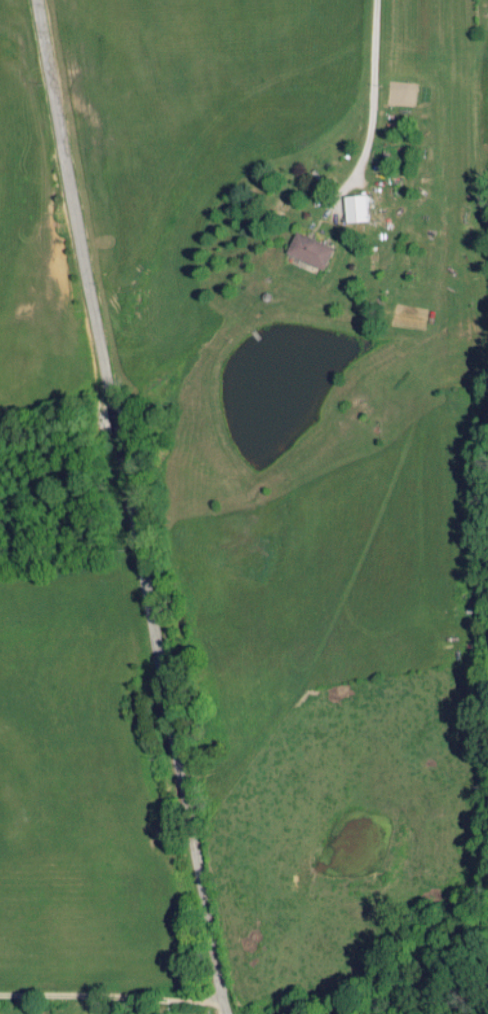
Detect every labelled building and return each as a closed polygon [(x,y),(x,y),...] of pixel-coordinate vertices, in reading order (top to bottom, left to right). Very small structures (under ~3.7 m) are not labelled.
[(369,193),(349,196),(352,222),(373,219),(369,193)] [(328,270),(340,249),(303,229),(291,250),(328,270)]
